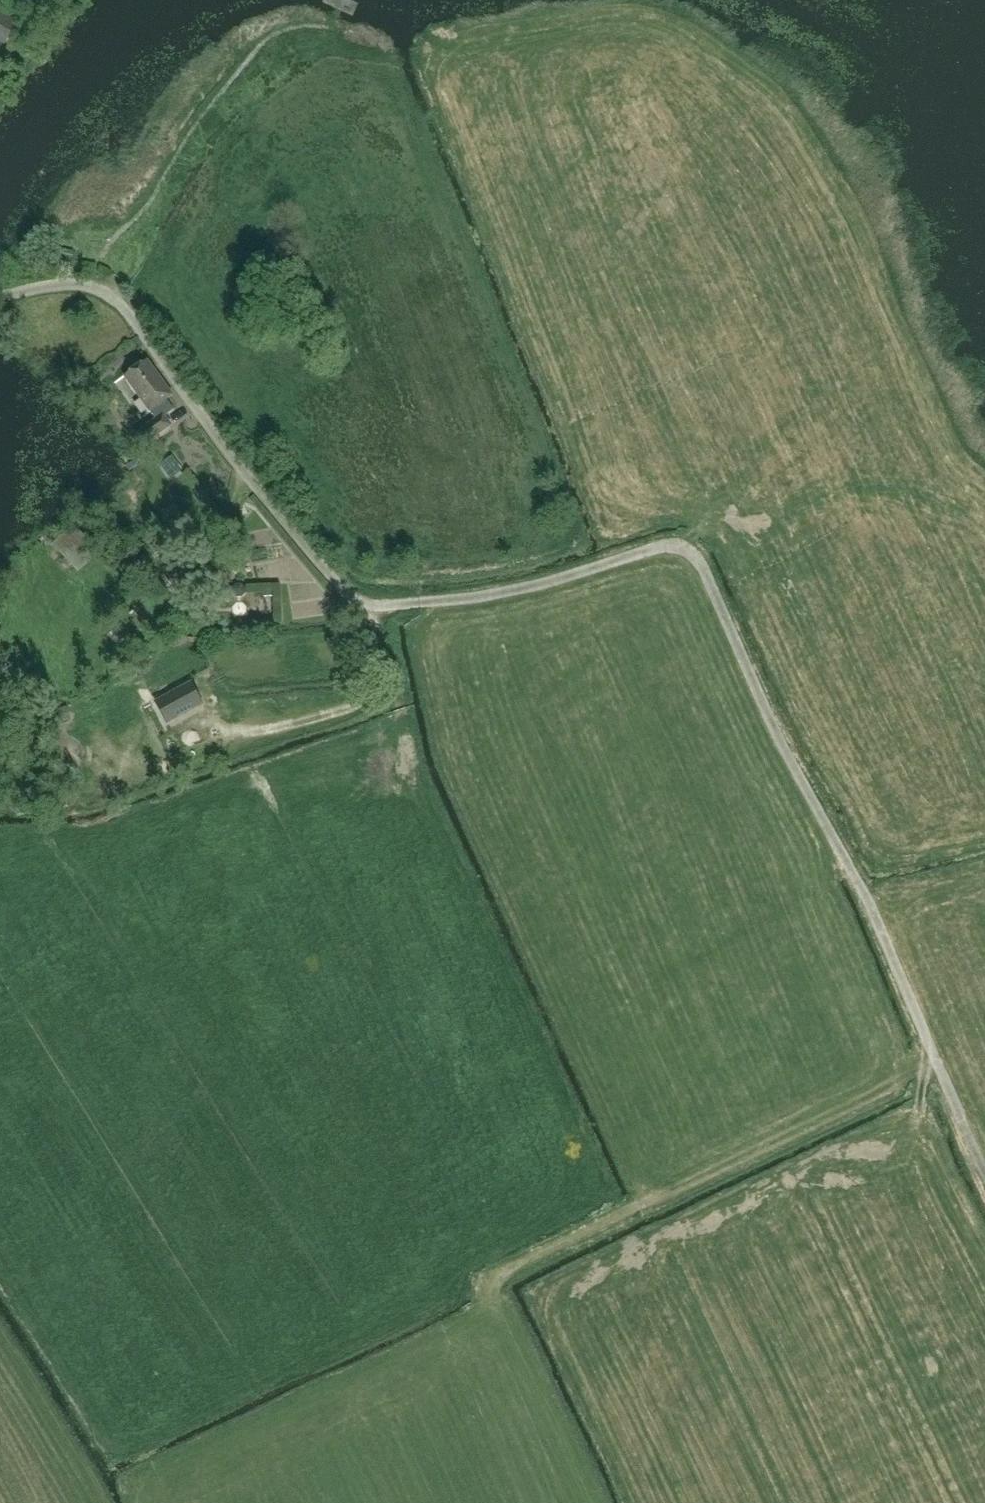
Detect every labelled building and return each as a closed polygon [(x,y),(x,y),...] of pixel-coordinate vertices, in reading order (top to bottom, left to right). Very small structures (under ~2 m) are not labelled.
[(3,43),(5,44),(17,22),(0,11),(0,47),(3,43)] [(125,376),(150,411),(156,419),(146,426),(147,428),(137,435),(144,445),(171,425),(165,416),(174,409),(167,399),(173,395),(147,360),(125,376)] [(242,583),(237,583),(233,587),(233,592),(236,596),(242,596),(246,592),(246,587),(242,583)] [(202,703),(191,682),(156,701),(167,722),(178,717),(202,703)]
